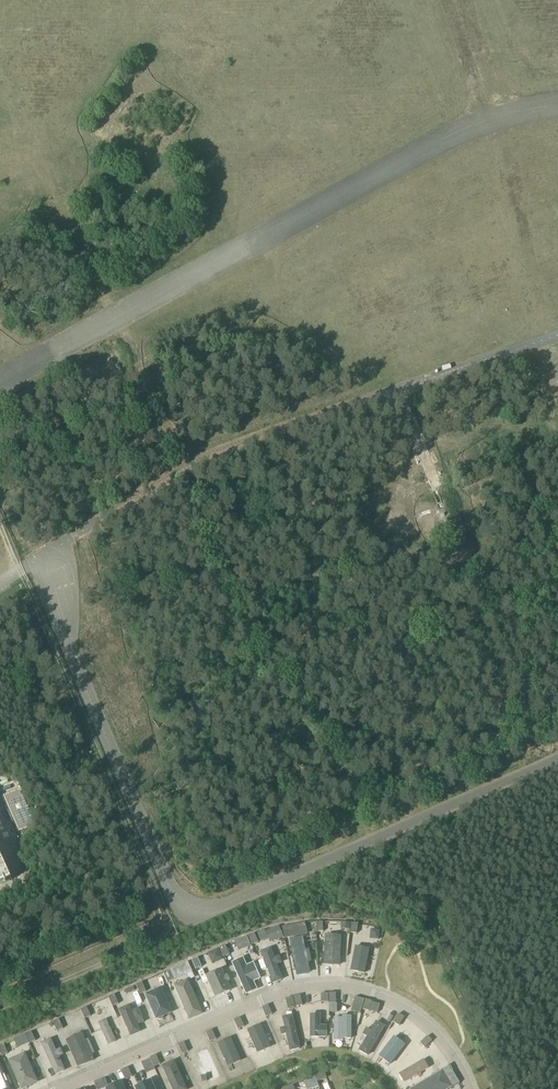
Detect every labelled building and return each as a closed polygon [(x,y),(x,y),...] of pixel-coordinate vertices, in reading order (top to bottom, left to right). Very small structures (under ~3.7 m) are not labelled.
[(18,835),(36,827),(20,791),(2,799),(18,835)] [(53,841),(56,855),(63,854),(60,840),(53,841)] [(11,881),(0,856),(0,886),(11,881)] [(341,922),(340,929),(349,930),(350,923),(341,922)] [(283,928),(285,939),(301,936),(299,925),(283,928)] [(282,937),(278,927),(267,931),(271,941),(282,937)] [(254,933),(248,935),(252,945),(258,943),(254,933)] [(339,937),(325,937),(324,967),(339,968),(339,937)] [(303,938),(293,940),(298,975),(309,973),(303,938)] [(225,945),(219,948),(223,958),(229,955),(225,945)] [(354,976),(364,977),(370,947),(359,945),(358,951),(354,951),(353,957),(357,958),(354,976)] [(271,950),(259,953),(269,986),(281,983),(271,950)] [(198,958),(191,960),(196,970),(202,967),(198,958)] [(234,963),(232,964),(245,994),(256,990),(251,980),(257,977),(251,963),(245,966),(242,960),(234,963)] [(176,967),(169,970),(174,980),(180,978),(176,967)] [(169,970),(163,973),(167,982),(174,980),(169,970)] [(204,977),(214,1001),(232,993),(222,970),(204,977)] [(186,980),(172,986),(188,1021),(202,1015),(186,980)] [(142,982),(136,985),(140,995),(146,992),(142,982)] [(160,989),(144,996),(156,1022),(171,1015),(160,989)] [(112,1007),(118,1004),(114,995),(108,997),(112,1007)] [(295,997),(294,997),(296,1007),(302,1006),(300,996),(295,997)] [(295,1008),(292,997),(286,999),(288,1009),(295,1008)] [(364,1000),(355,997),(351,1011),(360,1014),(364,1000)] [(365,1000),(362,1010),(369,1011),(372,1002),(365,1000)] [(263,1007),(262,1008),(266,1017),(272,1015),(268,1005),(266,1006),(263,1007)] [(128,1006),(117,1010),(130,1040),(140,1035),(128,1006)] [(86,1007),(80,1010),(84,1019),(91,1016),(86,1007)] [(399,1026),(404,1017),(398,1014),(393,1023),(399,1026)] [(320,1015),(311,1015),(311,1037),(325,1037),(326,1026),(320,1025),(320,1015)] [(342,1041),(342,1038),(350,1039),(351,1016),(343,1016),(343,1019),(335,1019),(334,1041),(342,1041)] [(240,1018),(234,1020),(238,1030),(244,1027),(240,1018)] [(282,1047),(296,1041),(286,1018),(272,1024),(282,1047)] [(53,1022),(57,1032),(63,1029),(59,1019),(53,1022)] [(109,1020),(95,1025),(104,1050),(118,1045),(109,1020)] [(359,1051),(367,1055),(384,1027),(376,1022),(371,1031),(367,1029),(363,1035),(367,1037),(359,1051)] [(260,1025),(247,1030),(257,1052),(270,1047),(260,1025)] [(206,1033),(210,1042),(216,1039),(212,1030),(206,1033)] [(31,1032),(25,1034),(29,1044),(35,1041),(31,1032)] [(83,1034),(65,1042),(77,1069),(95,1062),(83,1034)] [(425,1048),(432,1041),(427,1036),(420,1043),(425,1048)] [(394,1037),(379,1056),(390,1064),(405,1045),(394,1037)] [(230,1038),(218,1044),(228,1066),(240,1061),(230,1038)] [(50,1039),(39,1044),(53,1079),(64,1074),(50,1039)] [(184,1042),(178,1045),(182,1055),(188,1052),(184,1042)] [(213,1064),(208,1053),(199,1056),(213,1087),(221,1083),(215,1070),(220,1068),(218,1062),(213,1064)] [(7,1062),(18,1088),(32,1088),(36,1087),(23,1055),(7,1062)] [(156,1055),(150,1058),(154,1067),(160,1064),(156,1055)] [(154,1069),(149,1058),(140,1063),(145,1073),(154,1069)] [(425,1060),(400,1075),(405,1082),(430,1068),(425,1060)] [(190,1088),(178,1061),(163,1067),(173,1088),(189,1088),(190,1088)] [(452,1086),(458,1082),(451,1071),(452,1070),(452,1069),(449,1065),(449,1064),(447,1065),(448,1066),(442,1070),(452,1086)] [(0,1066),(0,1088),(11,1088),(9,1085),(12,1084),(8,1077),(6,1078),(0,1066)] [(132,1077),(128,1067),(122,1070),(126,1080),(132,1077)] [(196,1068),(189,1071),(197,1088),(205,1088),(200,1077),(204,1075),(201,1070),(197,1072),(196,1068)] [(408,1088),(446,1088),(451,1086),(441,1069),(408,1088)] [(161,1070),(145,1078),(150,1088),(170,1088),(161,1070)] [(324,1072),(314,1076),(317,1082),(326,1078),(324,1072)] [(97,1088),(101,1088),(109,1086),(105,1078),(100,1080),(100,1079),(94,1082),(97,1088)]
